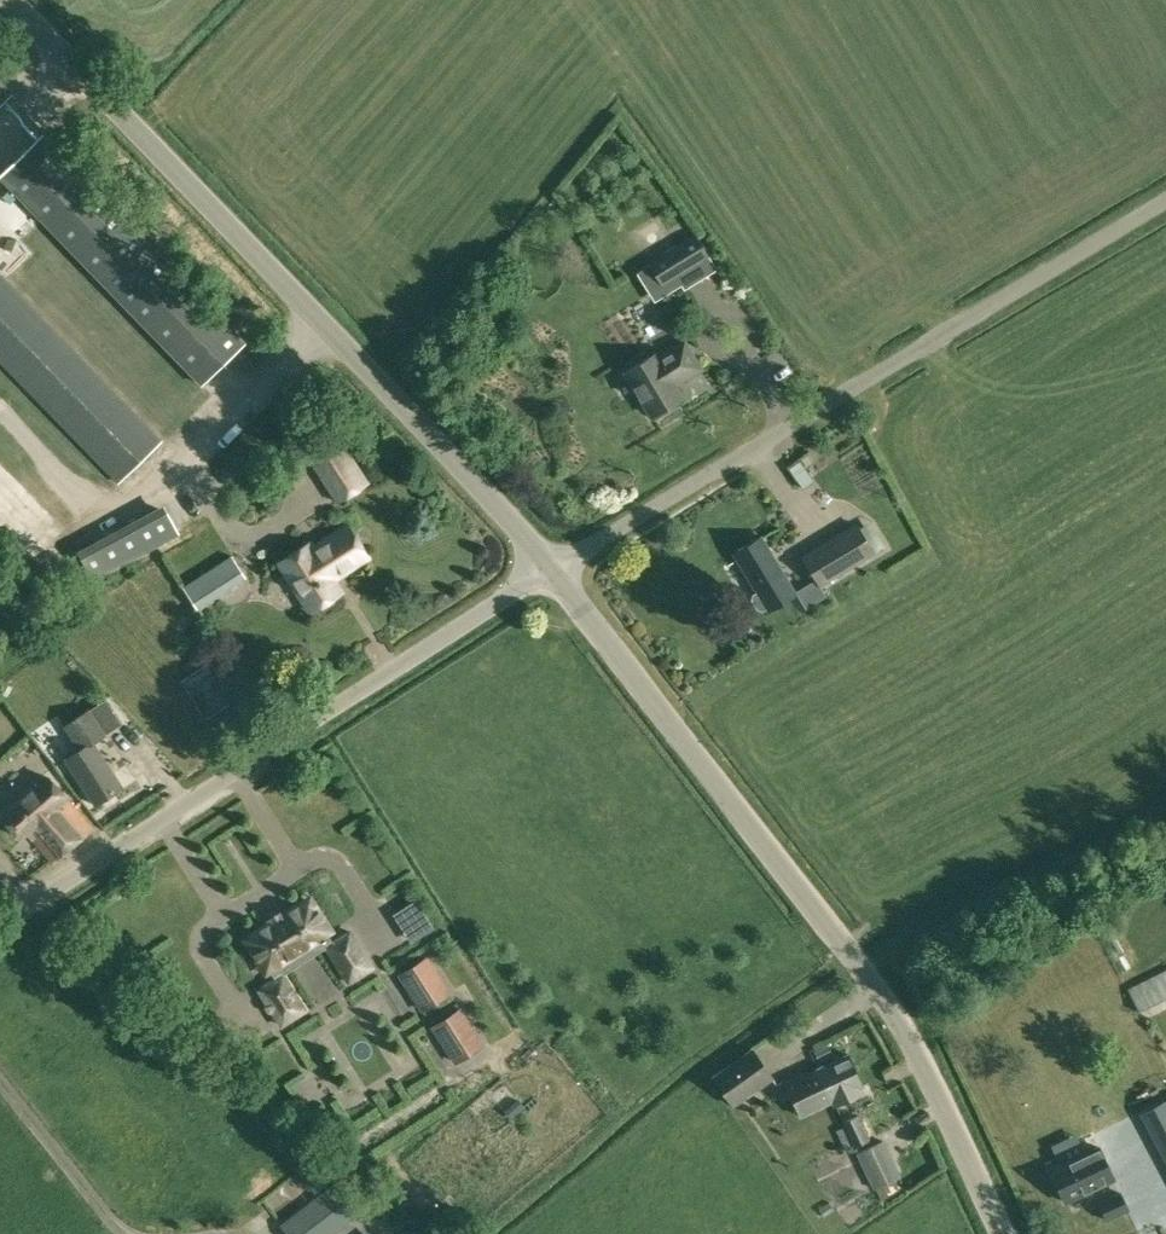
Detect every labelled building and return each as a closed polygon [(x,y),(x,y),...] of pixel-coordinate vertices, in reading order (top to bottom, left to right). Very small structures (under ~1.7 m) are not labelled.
[(11,92),(1,82),(5,78),(0,73),(0,102),(11,92)] [(246,342),(43,133),(0,175),(0,178),(200,385),(246,342)] [(710,255),(696,233),(649,263),(662,285),(710,255)] [(0,277),(0,364),(117,484),(161,442),(0,277)] [(701,368),(684,340),(657,357),(655,353),(625,372),(652,415),(657,412),(658,413),(663,413),(667,412),(672,409),(675,406),(677,402),(676,400),(682,397),(673,382),(683,376),(684,378),(701,368)] [(338,499),(366,482),(339,440),(312,458),(338,499)] [(785,459),(799,479),(809,472),(796,452),(785,459)] [(166,511),(132,529),(143,551),(177,532),(166,511)] [(874,552),(857,523),(803,556),(820,585),(874,552)] [(333,578),(367,556),(348,526),(313,549),(310,543),(280,563),(311,610),(341,591),(333,578)] [(762,610),(766,608),(767,610),(797,593),(763,536),(733,553),(756,591),(752,593),(751,598),(757,608),(762,610)] [(80,557),(92,578),(109,569),(97,548),(80,557)] [(245,577),(232,556),(182,589),(195,609),(245,577)] [(357,646),(373,658),(381,647),(365,635),(357,646)] [(205,719),(234,700),(209,662),(181,681),(205,719)] [(104,698),(90,708),(107,733),(121,724),(104,698)] [(77,716),(64,725),(72,738),(81,750),(66,759),(94,803),(122,785),(94,742),(107,733),(90,708),(77,716)] [(27,831),(52,861),(93,827),(49,776),(3,815),(21,836),(27,831)] [(271,922),(248,936),(270,970),(277,966),(320,938),(328,933),(306,899),(283,913),(282,911),(269,919),(271,922)] [(350,931),(333,942),(326,946),(348,982),(372,966),(350,931)] [(451,993),(427,956),(398,975),(421,1012),(451,993)] [(1121,991),(1133,1013),(1165,998),(1165,969),(1121,991)] [(282,974),(275,978),(258,989),(281,1025),(305,1009),(282,974)] [(375,982),(392,1012),(404,1005),(387,975),(375,982)] [(431,1027),(455,1063),(484,1044),(461,1008),(431,1027)] [(733,1104),(772,1076),(753,1049),(713,1076),(733,1104)] [(819,1068),(836,1104),(848,1098),(863,1091),(861,1087),(864,1085),(848,1053),(819,1068)] [(836,1104),(819,1068),(786,1084),(801,1115),(833,1100),(835,1104),(836,1104)] [(844,1126),(853,1145),(854,1146),(869,1139),(857,1114),(842,1121),(844,1126)] [(857,1153),(875,1189),(901,1176),(884,1140),(857,1153)] [(1066,1201),(1114,1179),(1098,1145),(1050,1167),(1066,1201)] [(280,1225),(287,1233),(333,1233),(367,1208),(344,1176),(280,1225)] [(1105,1221),(1129,1209),(1120,1190),(1097,1201),(1105,1221)]
